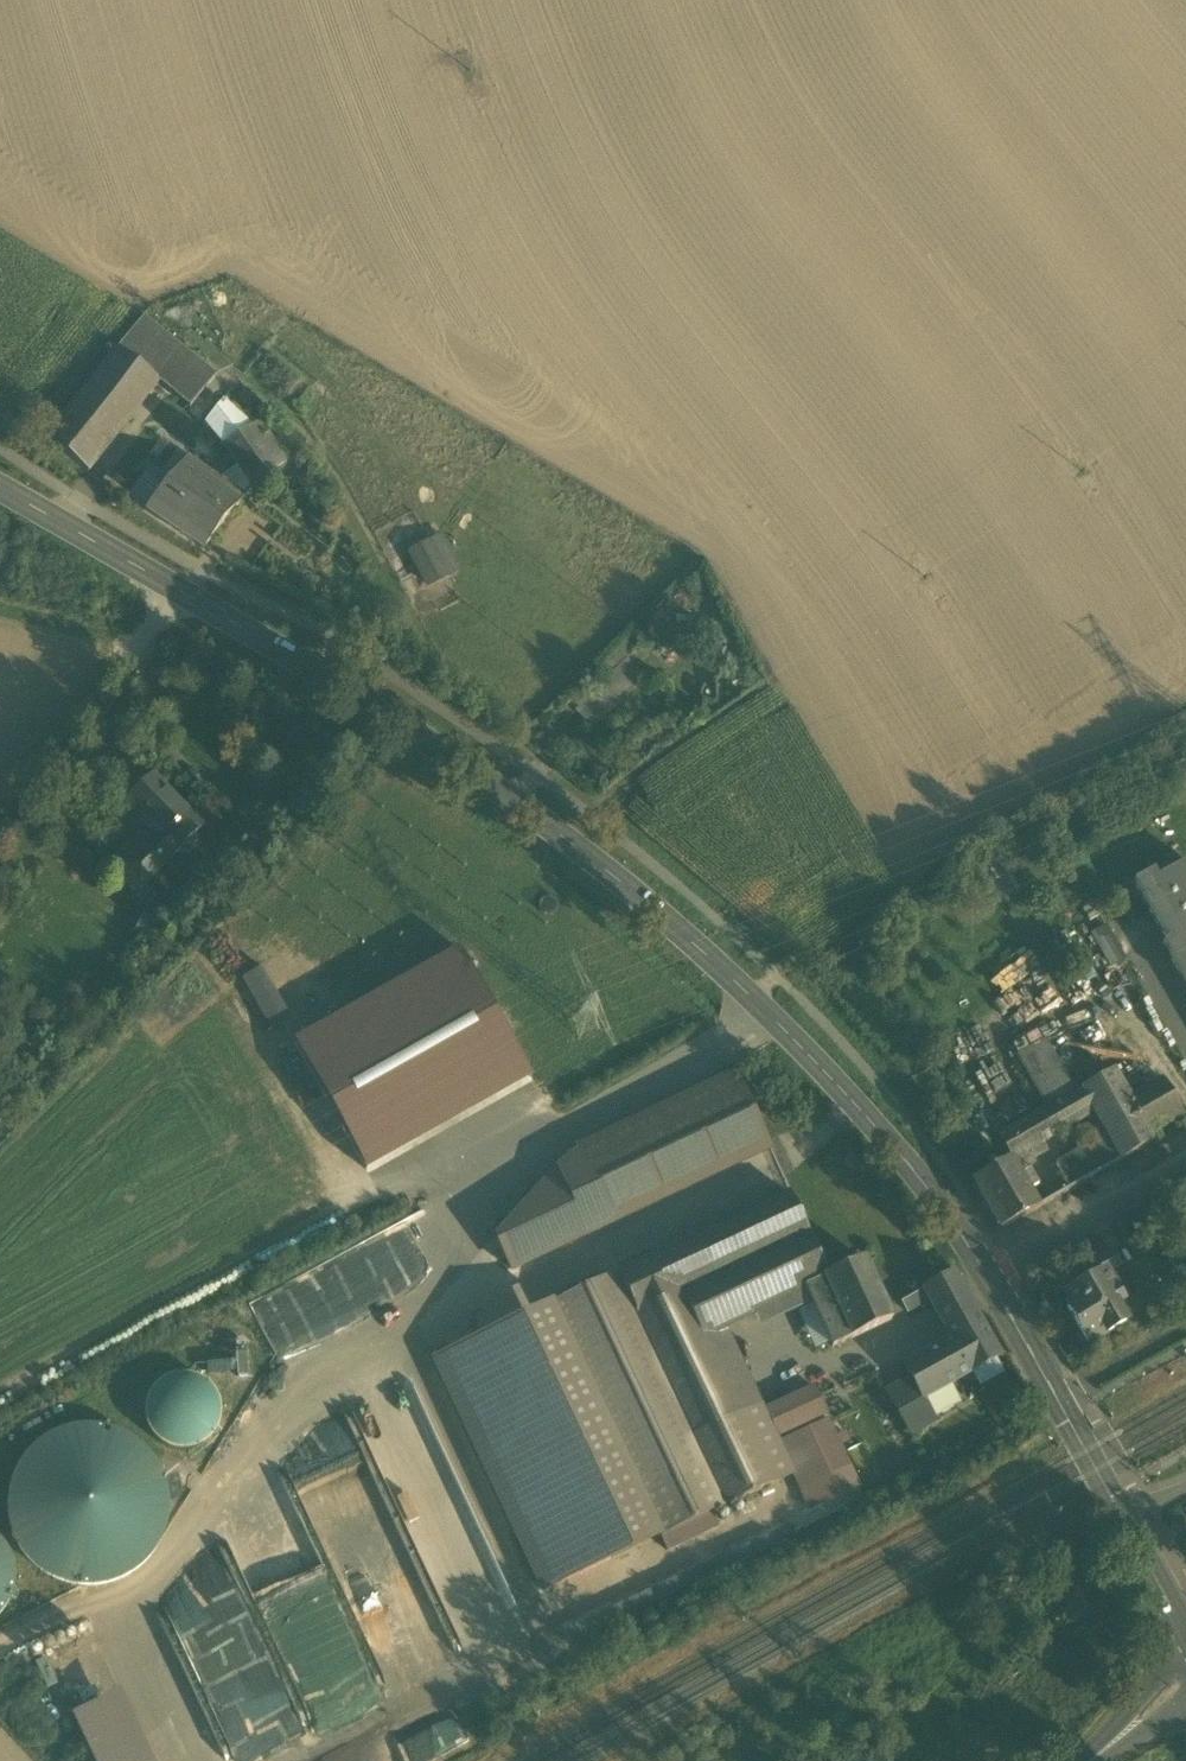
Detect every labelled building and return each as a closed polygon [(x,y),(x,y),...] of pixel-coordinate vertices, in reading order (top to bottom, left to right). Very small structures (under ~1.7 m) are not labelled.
[(144,317),(134,329),(206,387),(216,375),(144,317)] [(134,329),(118,349),(158,381),(158,382),(190,408),(205,390),(206,391),(207,391),(208,389),(206,387),(134,329)] [(88,470),(158,382),(158,381),(118,349),(47,438),(88,470)] [(225,444),(252,428),(222,400),(221,402),(221,404),(206,421),(225,444)] [(239,465),(253,485),(277,470),(261,442),(269,438),(269,437),(259,423),(252,428),(225,444),(239,465)] [(261,442),(277,470),(286,463),(269,438),(261,442)] [(204,550),(242,499),(235,493),(217,480),(214,478),(187,458),(147,511),(165,523),(204,550)] [(240,487),(248,492),(253,485),(239,465),(217,480),(235,493),(240,487)] [(240,487),(235,493),(242,499),(248,492),(240,487)] [(442,536),(429,543),(447,577),(460,570),(442,536)] [(411,553),(429,587),(447,577),(429,543),(411,553)] [(586,723),(593,729),(625,698),(635,689),(646,677),(629,659),(636,651),(634,649),(638,646),(630,637),(605,663),(614,671),(575,710),(587,722),(586,723)] [(105,783),(126,804),(153,776),(132,755),(105,783)] [(198,847),(193,837),(203,827),(153,776),(126,804),(138,816),(145,809),(156,821),(154,824),(154,829),(156,833),(155,834),(149,840),(121,868),(140,889),(145,884),(176,853),(187,858),(198,847)] [(138,816),(155,834),(156,833),(154,829),(154,824),(156,821),(145,809),(138,816)] [(111,859),(121,868),(149,840),(140,831),(111,859)] [(1167,941),(1174,953),(1185,974),(1185,861),(1157,878),(1153,871),(1133,882),(1167,941)] [(140,889),(121,868),(114,875),(134,896),(140,889)] [(140,889),(134,896),(146,908),(158,897),(145,884),(140,889)] [(162,924),(143,914),(133,936),(152,945),(162,924)] [(1162,944),(1169,956),(1174,953),(1167,941),(1162,944)] [(459,950),(294,1042),(366,1171),(531,1078),(459,950)] [(1174,953),(1169,956),(1185,985),(1185,974),(1174,953)] [(1042,1143),(1095,1113),(1080,1089),(1071,1071),(1070,1069),(1064,1073),(1045,1042),(1046,1041),(1045,1040),(1017,1057),(1048,1109),(998,1138),(1010,1160),(1016,1170),(1047,1152),(1042,1143)] [(1154,1142),(1149,1133),(1129,1098),(1114,1071),(1084,1088),(1083,1087),(1080,1089),(1095,1113),(1103,1126),(1122,1161),(1154,1142)] [(735,1076),(580,1149),(610,1213),(765,1141),(735,1076)] [(1163,1079),(1129,1098),(1149,1133),(1183,1115),(1163,1079)] [(13,1109),(0,1096),(0,1121),(13,1109)] [(1070,1190),(1122,1161),(1103,1126),(1088,1135),(1093,1144),(1056,1165),(1070,1190)] [(765,1141),(610,1213),(615,1224),(770,1151),(765,1141)] [(610,1213),(580,1149),(555,1166),(494,1239),(510,1273),(615,1224),(610,1213)] [(1020,1177),(1016,1170),(1010,1160),(972,1182),(1000,1231),(1039,1209),(1029,1192),(1038,1187),(1030,1172),(1020,1177)] [(791,1475),(775,1439),(774,1439),(761,1411),(742,1420),(699,1328),(750,1304),(755,1314),(805,1291),(805,1289),(824,1280),(823,1278),(828,1276),(790,1194),(552,1305),(660,1537),(713,1512),(791,1475)] [(1088,1268),(1095,1279),(1105,1274),(1118,1266),(1111,1254),(1088,1268)] [(823,1278),(824,1280),(851,1339),(892,1320),(864,1260),(828,1276),(823,1278)] [(345,1261),(252,1301),(273,1350),(363,1312),(346,1273),(349,1271),(345,1261)] [(953,1273),(924,1290),(930,1300),(933,1306),(962,1290),(953,1273)] [(1066,1311),(1087,1348),(1124,1326),(1114,1308),(1122,1303),(1105,1274),(1095,1279),(1065,1296),(1071,1308),(1066,1311)] [(832,1348),(851,1339),(824,1280),(805,1289),(805,1291),(812,1303),(830,1343),(832,1348)] [(907,1313),(930,1300),(924,1290),(901,1303),(907,1313)] [(933,1306),(946,1329),(975,1313),(962,1290),(933,1306)] [(797,1311),(812,1303),(805,1291),(755,1314),(761,1327),(797,1311)] [(830,1343),(812,1303),(797,1311),(815,1350),(830,1343)] [(726,1328),(755,1314),(750,1304),(699,1328),(742,1420),(761,1411),(764,1410),(726,1328)] [(552,1305),(435,1361),(543,1592),(660,1537),(552,1305)] [(1000,1357),(975,1313),(946,1329),(952,1339),(904,1365),(912,1379),(924,1400),(951,1385),(971,1373),(997,1359),(1000,1357)] [(1005,1373),(997,1359),(971,1373),(979,1387),(1005,1373)] [(218,1427),(220,1414),(219,1401),(212,1390),(203,1381),(191,1376),(178,1376),(165,1380),(155,1388),(148,1399),(145,1412),(147,1424),(153,1436),(163,1445),(175,1449),(188,1450),(201,1446),(211,1438),(218,1427)] [(912,1434),(936,1420),(935,1418),(924,1400),(912,1379),(888,1393),(912,1434)] [(924,1400),(935,1418),(961,1403),(951,1385),(924,1400)] [(764,1410),(761,1411),(774,1439),(775,1439),(827,1415),(814,1387),(764,1410)] [(830,1421),(816,1427),(836,1471),(850,1465),(830,1421)] [(7,1505),(13,1536),(31,1562),(57,1580),(88,1586),(119,1580),(145,1563),(162,1537),(169,1506),(163,1475),(145,1449),(119,1431),(88,1425),(57,1431),(31,1448),(13,1474),(7,1505)] [(799,1435),(819,1478),(836,1471),(816,1427),(799,1435)] [(806,1484),(819,1478),(799,1435),(778,1445),(787,1465),(788,1465),(799,1488),(806,1484)] [(806,1484),(799,1488),(810,1512),(861,1489),(850,1465),(836,1471),(819,1478),(806,1484)] [(742,1507),(738,1505),(734,1506),(731,1509),(732,1514),(736,1516),(740,1515),(742,1511),(742,1507)] [(713,1512),(660,1537),(668,1552),(720,1528),(713,1512)] [(727,1514),(723,1512),(719,1513),(717,1516),(718,1521),(721,1523),(725,1522),(728,1518),(727,1514)] [(6,1607),(12,1593),(14,1577),(11,1562),(5,1548),(0,1543),(0,1615),(6,1607)] [(121,1693),(103,1701),(131,1760),(153,1760),(121,1693)] [(73,1715),(94,1760),(131,1760),(103,1701),(73,1715)] [(351,1760),(426,1760),(469,1742),(457,1714),(351,1760)]
